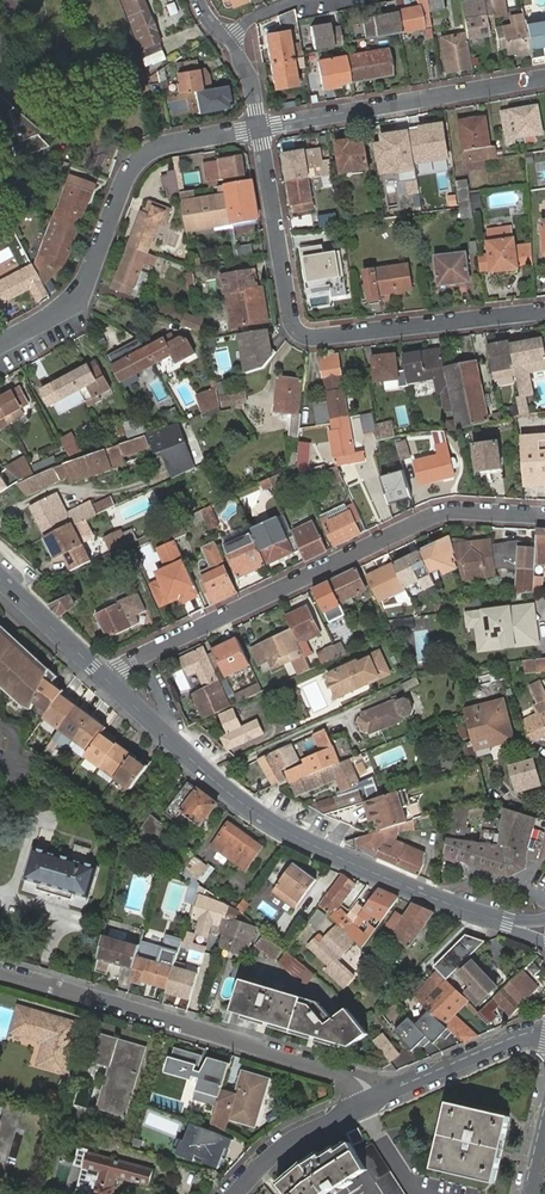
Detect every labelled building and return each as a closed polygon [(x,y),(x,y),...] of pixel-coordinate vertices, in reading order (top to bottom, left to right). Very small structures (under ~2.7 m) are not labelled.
[(139,49),(157,42),(142,0),(120,0),(139,49)] [(398,7),(401,29),(430,24),(428,11),(426,0),(416,0),(417,4),(398,7)] [(428,11),(443,8),(442,0),(426,0),(428,11)] [(492,16),(489,0),(473,0),(460,2),(465,34),(466,37),(487,34),(486,28),(494,27),(492,16)] [(492,16),(502,14),(500,0),(489,0),(492,16)] [(296,23),(295,19),(293,9),(276,16),(278,26),(296,23)] [(361,18),(364,39),(400,32),(397,10),(361,18)] [(528,49),(524,23),(523,18),(510,21),(510,25),(494,27),(497,48),(503,46),(504,53),(514,52),(528,49)] [(543,63),(541,47),(544,46),(544,20),(524,23),(528,49),(528,53),(531,65),(543,63)] [(342,43),(338,26),(329,27),(328,23),(309,27),(313,49),(342,44),(342,43)] [(267,48),(269,63),(302,57),(301,52),(290,54),(286,32),(270,34),(272,47),(267,48)] [(466,56),(469,56),(466,37),(465,34),(441,37),(445,71),(468,68),(466,56)] [(157,42),(139,49),(142,56),(160,49),(157,42)] [(386,50),(344,57),(349,82),(389,75),(386,50)] [(303,67),(303,61),(302,57),(269,63),(274,89),(295,85),(292,69),(303,67)] [(349,82),(344,57),(317,61),(321,90),(333,88),(332,84),(349,82)] [(196,70),(195,61),(175,65),(176,73),(196,70)] [(208,89),(206,77),(200,69),(196,70),(199,90),(208,89)] [(178,94),(199,90),(196,70),(176,73),(178,83),(176,83),(178,94)] [(166,81),(158,83),(161,97),(169,95),(166,81)] [(229,88),(212,92),(214,102),(220,101),(222,112),(233,110),(229,88)] [(33,124),(11,109),(0,98),(0,123),(14,159),(48,146),(37,133),(35,129),(33,124)] [(160,101),(147,103),(149,115),(162,113),(160,101)] [(537,107),(501,112),(504,131),(505,140),(513,139),(541,134),(537,107)] [(106,129),(116,120),(110,112),(100,121),(106,129)] [(465,162),(497,157),(495,147),(490,147),(486,122),(471,124),(471,120),(459,122),(465,162)] [(451,158),(445,123),(411,128),(417,163),(451,158)] [(38,127),(33,124),(35,129),(37,133),(42,131),(38,127)] [(415,170),(409,130),(379,135),(381,143),(375,144),(380,176),(415,170)] [(352,167),(353,172),(368,170),(363,144),(350,146),(349,142),(337,144),(341,168),(352,167)] [(283,156),(288,181),(308,178),(306,169),(321,166),(318,150),(283,156)] [(220,163),(205,166),(208,184),(223,181),(222,172),(234,170),(235,178),(245,176),(242,157),(220,160),(220,163)] [(63,175),(68,163),(53,158),(42,164),(48,166),(47,169),(63,175)] [(57,220),(76,227),(86,201),(83,199),(83,196),(87,197),(90,198),(95,185),(67,175),(64,184),(69,187),(57,220)] [(308,178),(288,181),(293,213),(313,210),(308,178)] [(417,180),(406,182),(409,196),(420,194),(417,180)] [(226,186),(233,225),(258,220),(252,181),(226,186)] [(472,208),(469,192),(468,181),(456,183),(460,210),(472,208)] [(178,196),(186,234),(233,225),(226,186),(178,196)] [(141,212),(128,247),(147,255),(160,223),(166,225),(171,212),(150,205),(147,213),(145,212),(144,214),(141,212)] [(472,208),(460,210),(461,218),(473,216),(472,208)] [(57,220),(51,218),(32,268),(40,283),(57,268),(60,260),(62,253),(66,254),(76,227),(57,220)] [(512,229),(489,232),(491,243),(488,244),(490,257),(478,259),(481,274),(492,272),(503,270),(504,275),(518,272),(512,229)] [(533,265),(532,244),(515,247),(518,267),(533,265)] [(240,259),(252,256),(250,245),(237,247),(240,259)] [(147,255),(128,247),(118,273),(122,274),(119,281),(116,280),(112,289),(138,300),(142,292),(133,289),(140,272),(144,265),(153,269),(158,259),(147,255)] [(465,253),(435,258),(440,286),(469,282),(465,253)] [(407,263),(364,271),(370,302),(381,301),(380,295),(412,290),(407,263)] [(4,300),(30,287),(20,269),(0,280),(0,298),(3,297),(4,300)] [(148,276),(140,272),(133,289),(142,292),(148,276)] [(195,286),(192,272),(185,273),(188,287),(195,286)] [(231,292),(237,327),(266,322),(260,288),(256,288),(253,272),(223,277),(226,293),(231,292)] [(339,280),(310,284),(314,309),(343,304),(339,280)] [(231,292),(226,293),(232,328),(237,327),(231,292)] [(181,325),(206,334),(203,320),(185,313),(181,325)] [(277,347),(269,342),(265,325),(239,332),(248,370),(266,363),(277,347)] [(147,348),(155,364),(173,355),(178,364),(196,354),(190,341),(182,338),(175,341),(174,338),(172,335),(164,339),(166,343),(162,345),(161,341),(147,348)] [(512,343),(518,374),(523,395),(519,396),(523,414),(530,414),(527,395),(534,394),(530,372),(544,369),(544,340),(544,338),(512,343)] [(511,341),(489,344),(496,377),(518,374),(512,343),(511,341)] [(120,383),(155,364),(147,348),(130,357),(132,361),(124,365),(122,361),(111,367),(120,383)] [(403,354),(407,378),(436,374),(439,385),(451,385),(448,372),(447,372),(442,350),(403,354)] [(339,355),(321,358),(330,401),(314,404),(317,425),(334,423),(350,419),(345,390),(344,390),(341,375),(343,374),(339,355)] [(396,355),(373,357),(376,380),(399,378),(396,355)] [(451,385),(460,428),(490,422),(478,361),(447,368),(448,372),(451,385)] [(78,391),(84,403),(110,389),(97,365),(90,368),(89,365),(70,375),(78,391)] [(78,391),(70,375),(52,384),(54,388),(47,391),(54,404),(78,391)] [(291,439),(300,439),(301,428),(302,414),(299,414),(303,380),(278,377),(273,412),(291,414),(291,439)] [(228,397),(224,379),(216,381),(220,400),(221,399),(223,408),(242,405),(241,395),(228,397)] [(8,425),(24,416),(19,408),(28,403),(21,390),(14,394),(13,391),(0,398),(0,411),(3,417),(8,425)] [(216,390),(197,395),(203,415),(219,410),(216,390)] [(159,414),(163,424),(179,418),(175,408),(159,414)] [(374,413),(364,415),(368,434),(377,432),(376,425),(374,413)] [(125,422),(133,436),(146,432),(137,415),(125,422)] [(350,419),(334,423),(336,430),(331,430),(337,462),(341,462),(342,464),(363,460),(362,453),(356,454),(350,419)] [(376,425),(377,432),(378,441),(380,441),(397,437),(392,422),(376,425)] [(146,436),(119,444),(124,457),(149,449),(148,446),(151,445),(155,455),(161,452),(172,479),(196,467),(179,424),(146,436)] [(58,437),(68,456),(81,452),(69,431),(58,437)] [(529,437),(529,451),(524,452),(527,485),(544,484),(544,437),(529,437)] [(406,440),(396,443),(402,461),(412,458),(406,440)] [(446,443),(437,445),(440,456),(417,462),(422,484),(455,477),(453,468),(457,467),(457,464),(455,459),(451,461),(446,443)] [(498,443),(475,446),(479,471),(501,469),(498,443)] [(112,446),(119,466),(125,464),(124,457),(119,444),(112,446)] [(64,461),(19,484),(29,496),(69,476),(72,482),(119,466),(112,446),(64,461)] [(311,447),(302,446),(300,467),(310,468),(311,447)] [(16,484),(33,474),(23,456),(6,466),(16,484)] [(338,469),(328,472),(335,486),(344,482),(338,469)] [(405,470),(382,477),(390,504),(412,498),(405,470)] [(376,473),(363,477),(377,522),(391,517),(376,473)] [(282,475),(269,481),(276,497),(290,491),(282,475)] [(272,488),(269,481),(255,487),(259,495),(272,488)] [(30,507),(45,537),(73,524),(75,526),(82,523),(93,517),(94,516),(116,506),(122,503),(119,496),(116,495),(94,506),(92,504),(69,515),(58,493),(30,507)] [(123,521),(151,515),(147,499),(119,505),(123,521)] [(323,522),(336,546),(367,530),(355,504),(330,517),(329,515),(326,517),(327,520),(323,522)] [(234,505),(222,510),(230,529),(242,524),(234,505)] [(219,527),(210,507),(201,511),(210,531),(219,527)] [(101,530),(94,516),(93,517),(82,523),(84,527),(89,538),(100,533),(101,530)] [(303,553),(294,536),(285,516),(279,519),(287,539),(294,554),(293,554),(295,557),(303,553)] [(294,554),(287,539),(279,519),(270,523),(253,530),(269,565),(293,554),(294,554)] [(72,550),(79,567),(99,558),(89,538),(84,527),(82,523),(75,526),(73,524),(45,537),(56,558),(64,554),(72,550)] [(306,560),(327,550),(316,525),(310,528),(311,532),(300,538),(299,534),(294,536),(303,553),(303,554),(306,560)] [(311,532),(310,528),(299,534),(300,538),(311,532)] [(132,542),(127,529),(113,536),(119,548),(132,542)] [(247,529),(225,539),(227,544),(224,545),(240,579),(265,567),(247,529)] [(538,531),(537,548),(536,563),(544,563),(544,531),(538,531)] [(147,542),(144,536),(132,542),(119,548),(112,552),(115,557),(147,542)] [(201,579),(213,605),(236,594),(225,568),(227,567),(213,539),(210,540),(212,544),(204,548),(211,564),(214,563),(217,571),(201,579)] [(456,560),(464,577),(453,539),(450,539),(448,539),(445,540),(421,551),(430,572),(442,567),(445,573),(458,568),(454,561),(456,560)] [(453,539),(464,577),(497,575),(496,567),(493,544),(491,544),(489,544),(487,544),(483,545),(481,545),(477,545),(475,545),(473,545),(471,544),(469,543),(468,543),(466,543),(464,542),(462,541),(460,541),(458,540),(456,539),(454,539),(453,539)] [(520,569),(518,594),(534,592),(535,577),(536,567),(536,563),(537,548),(533,548),(533,546),(529,544),(525,543),(522,542),(517,542),(513,542),(508,544),(503,545),(499,546),(495,545),(493,544),(496,567),(520,569)] [(79,567),(72,550),(64,554),(71,571),(79,567)] [(425,590),(436,584),(430,572),(421,551),(394,564),(396,567),(406,588),(422,581),(425,590)] [(396,567),(394,564),(380,570),(382,574),(396,567)] [(367,577),(379,601),(406,588),(396,567),(382,574),(380,570),(367,577)] [(535,577),(544,577),(544,568),(536,567),(535,577)] [(367,589),(356,568),(330,582),(340,602),(367,589)] [(201,598),(189,571),(176,577),(189,604),(201,598)] [(324,612),(341,605),(340,602),(330,582),(314,590),(324,612)] [(120,603),(97,615),(109,638),(141,623),(137,615),(147,610),(139,592),(119,601),(120,603)] [(51,605),(61,615),(77,605),(70,596),(51,605)] [(535,605),(529,606),(532,623),(537,623),(535,605)] [(305,652),(306,656),(312,653),(307,641),(321,635),(308,606),(287,616),(305,652)] [(529,606),(468,614),(470,626),(478,625),(479,640),(487,639),(489,650),(507,648),(506,640),(515,639),(515,643),(540,639),(537,623),(532,623),(529,606)] [(382,637),(393,632),(382,610),(371,615),(382,637)] [(413,621),(405,622),(406,631),(415,630),(413,621)] [(9,638),(13,634),(0,622),(0,629),(9,638)] [(405,622),(396,623),(397,633),(406,631),(405,622)] [(10,693),(22,703),(23,705),(32,710),(35,703),(44,682),(48,673),(36,662),(9,638),(0,629),(0,684),(10,693)] [(291,630),(279,636),(282,643),(294,637),(291,630)] [(36,662),(39,658),(13,634),(9,638),(36,662)] [(282,643),(279,636),(252,649),(260,665),(271,659),(275,668),(293,659),(300,675),(312,669),(306,656),(305,652),(302,654),(294,637),(282,643)] [(239,639),(215,651),(228,677),(252,665),(239,639)] [(487,639),(479,640),(481,651),(489,650),(487,639)] [(515,639),(506,640),(507,648),(540,643),(540,639),(515,643),(515,639)] [(340,657),(343,655),(348,653),(342,642),(335,646),(340,657)] [(326,650),(331,661),(340,657),(335,646),(326,650)] [(206,718),(233,705),(205,648),(182,658),(190,675),(199,670),(208,688),(195,694),(206,718)] [(320,652),(325,664),(331,661),(326,650),(320,652)] [(380,652),(329,675),(334,687),(386,663),(380,652)] [(340,657),(331,661),(334,667),(346,661),(343,655),(340,657)] [(51,669),(39,658),(36,662),(48,673),(51,669)] [(526,660),(528,671),(538,670),(537,673),(543,672),(543,669),(544,669),(544,658),(526,660)] [(390,674),(386,663),(334,687),(339,697),(390,674)] [(59,676),(51,669),(48,673),(44,682),(35,703),(48,714),(63,694),(65,690),(54,681),(59,676)] [(525,726),(531,744),(544,737),(544,688),(542,681),(531,686),(538,703),(535,705),(541,718),(525,726)] [(261,684),(237,695),(240,702),(265,691),(261,684)] [(18,708),(22,703),(10,693),(6,696),(18,708)] [(57,729),(59,730),(78,705),(63,694),(48,714),(44,719),(46,721),(57,729)] [(396,700),(363,714),(364,716),(360,718),(358,721),(362,732),(367,733),(370,732),(371,734),(405,721),(403,716),(407,717),(414,714),(416,709),(412,699),(408,698),(401,700),(399,707),(396,700)] [(504,702),(466,711),(467,712),(477,755),(487,753),(484,738),(491,735),(493,744),(513,739),(504,702)] [(59,730),(52,739),(68,750),(70,747),(74,741),(93,716),(78,705),(59,730)] [(233,708),(219,715),(228,735),(243,728),(233,708)] [(93,716),(74,741),(89,752),(104,732),(108,727),(93,716)] [(57,729),(46,721),(43,725),(54,732),(57,729)] [(223,737),(229,750),(264,733),(258,721),(243,728),(228,735),(223,737)] [(326,727),(315,732),(323,749),(333,745),(326,727)] [(89,752),(86,757),(101,768),(119,743),(104,732),(89,752)] [(89,752),(74,741),(70,747),(85,758),(86,757),(89,752)] [(119,743),(101,768),(102,769),(114,778),(116,779),(134,754),(119,743)] [(285,746),(280,748),(287,760),(291,757),(285,746)] [(287,760),(280,748),(260,758),(275,785),(287,779),(283,771),(295,764),(291,757),(287,760)] [(134,754),(116,779),(131,790),(150,766),(134,754)] [(289,772),(293,784),(323,772),(318,760),(289,772)] [(323,772),(293,784),(298,796),(334,781),(339,792),(357,785),(348,761),(323,772)] [(114,778),(102,769),(99,774),(111,783),(114,778)] [(536,769),(513,776),(517,789),(540,782),(536,769)] [(167,811),(166,814),(168,816),(170,813),(185,824),(183,827),(186,829),(188,827),(196,833),(218,803),(199,789),(191,784),(189,782),(167,811)] [(365,788),(367,798),(377,796),(375,786),(365,788)] [(308,807),(324,817),(364,803),(360,791),(308,807)] [(379,820),(383,832),(410,823),(404,807),(407,805),(402,791),(365,803),(370,816),(377,814),(379,820)] [(470,807),(452,809),(449,838),(456,839),(465,840),(470,807)] [(518,847),(529,848),(537,818),(506,809),(505,820),(484,818),(481,842),(518,847)] [(194,856),(195,855),(186,849),(182,854),(166,841),(174,831),(152,814),(138,834),(185,868),(194,856)] [(372,822),(379,820),(377,814),(370,816),(372,822)] [(252,838),(230,822),(213,846),(246,870),(259,851),(249,843),(252,838)] [(347,844),(420,876),(424,867),(425,854),(409,846),(407,851),(402,848),(394,849),(403,834),(418,829),(416,822),(410,823),(383,832),(371,836),(347,844)] [(456,839),(449,838),(447,850),(447,853),(461,860),(499,873),(510,876),(527,867),(529,848),(518,847),(480,842),(456,839)] [(74,895),(89,899),(99,867),(34,847),(24,880),(39,884),(37,890),(72,900),(74,895)] [(202,861),(194,856),(185,868),(188,871),(192,875),(202,861)] [(206,864),(202,861),(192,875),(196,879),(206,864)] [(294,863),(274,891),(296,908),(316,880),(294,863)] [(209,864),(198,878),(205,883),(215,868),(209,864)] [(191,882),(185,900),(194,903),(200,885),(200,884),(196,879),(192,875),(188,871),(186,871),(183,879),(191,882)] [(343,874),(320,906),(332,916),(336,912),(341,904),(357,884),(354,882),(343,874)] [(221,925),(228,906),(203,896),(204,894),(206,889),(200,885),(194,903),(190,914),(194,915),(194,917),(201,919),(196,933),(207,936),(211,923),(218,925),(218,924),(221,925)] [(361,913),(378,926),(399,898),(378,889),(377,891),(365,907),(361,913)] [(250,904),(243,899),(237,906),(244,912),(250,904)] [(346,932),(353,924),(354,923),(354,922),(360,914),(361,913),(365,907),(359,902),(349,917),(342,911),(339,914),(336,912),(332,916),(331,917),(346,932)] [(433,913),(413,904),(392,934),(404,942),(410,947),(413,942),(416,938),(433,913)] [(236,917),(237,911),(231,907),(228,906),(221,925),(219,930),(223,931),(219,946),(245,955),(255,928),(239,922),(241,919),(236,917)] [(325,916),(317,910),(308,923),(316,929),(325,916)] [(364,917),(360,914),(354,922),(354,923),(358,925),(364,917)] [(354,940),(362,947),(366,942),(369,938),(376,928),(373,926),(366,936),(353,924),(346,932),(354,940)] [(320,933),(308,946),(330,966),(326,970),(344,986),(349,980),(354,976),(337,960),(354,941),(337,926),(326,938),(320,933)] [(140,945),(103,934),(96,971),(107,974),(110,963),(134,970),(140,945)] [(314,976),(315,974),(264,934),(255,946),(305,987),(314,976)] [(134,970),(131,982),(142,985),(143,981),(167,989),(176,962),(182,939),(167,935),(163,947),(142,941),(140,945),(134,970)] [(466,936),(436,967),(447,980),(486,942),(466,936)] [(362,947),(370,954),(374,949),(366,942),(362,947)] [(374,949),(370,954),(381,963),(385,957),(374,949)] [(474,961),(460,974),(471,986),(464,992),(477,1005),(497,986),(474,961)] [(185,965),(176,962),(167,989),(167,992),(176,995),(177,992),(183,994),(182,997),(191,999),(198,974),(184,970),(185,965)] [(539,987),(522,970),(496,996),(513,1013),(539,987)] [(446,981),(438,972),(418,992),(415,989),(411,993),(423,1004),(446,981)] [(351,1047),(368,1034),(348,1009),(334,1019),(319,1002),(242,979),(232,1011),(351,1047)] [(468,1002),(446,981),(423,1004),(429,1010),(452,1032),(463,1043),(478,1036),(464,1024),(461,1027),(452,1018),(468,1002)] [(498,1007),(492,1000),(478,1014),(488,1025),(497,1017),(492,1012),(498,1007)] [(54,1018),(18,1007),(11,1032),(45,1041),(39,1064),(63,1071),(76,1024),(61,1020),(59,1025),(52,1023),(54,1018)] [(221,1008),(217,1020),(229,1023),(232,1011),(221,1008)] [(452,1032),(429,1010),(416,1025),(431,1040),(434,1044),(442,1036),(446,1039),(452,1032)] [(431,1040),(416,1025),(410,1018),(396,1032),(412,1051),(421,1043),(424,1046),(431,1040)] [(131,1103),(146,1052),(135,1048),(124,1045),(125,1042),(102,1035),(94,1062),(111,1067),(99,1108),(127,1116),(131,1103)] [(390,1061),(399,1054),(383,1035),(375,1042),(390,1061)] [(125,1042),(124,1045),(135,1048),(146,1052),(147,1048),(125,1042)] [(176,1046),(173,1056),(198,1063),(196,1069),(199,1069),(203,1055),(176,1046)] [(173,1056),(170,1055),(165,1071),(193,1078),(194,1075),(200,1077),(197,1089),(221,1096),(222,1090),(230,1062),(210,1055),(202,1070),(199,1069),(196,1069),(198,1063),(173,1056)] [(213,1123),(226,1131),(229,1119),(256,1127),(271,1079),(242,1070),(235,1094),(222,1090),(221,1096),(218,1106),(213,1123)] [(63,1093),(49,1089),(45,1104),(59,1108),(63,1093)] [(221,1096),(197,1089),(194,1098),(218,1106),(221,1096)] [(434,1167),(466,1174),(467,1172),(490,1177),(494,1178),(500,1152),(507,1124),(508,1117),(493,1113),(491,1122),(479,1119),(482,1108),(450,1100),(439,1146),(434,1167)] [(53,1125),(59,1127),(64,1111),(57,1110),(53,1125)] [(234,1138),(192,1122),(186,1139),(183,1138),(177,1153),(195,1160),(196,1158),(219,1167),(227,1146),(231,1148),(234,1138)] [(364,1140),(359,1128),(349,1133),(354,1145),(364,1140)] [(123,1139),(121,1145),(129,1148),(131,1141),(123,1139)] [(358,1153),(351,1143),(339,1151),(337,1149),(323,1158),(321,1155),(317,1157),(319,1160),(311,1166),(309,1163),(305,1165),(304,1164),(280,1185),(285,1190),(288,1193),(328,1193),(338,1186),(339,1188),(368,1169),(358,1153)] [(372,1143),(358,1153),(368,1169),(384,1193),(406,1193),(372,1143)] [(150,1185),(151,1182),(154,1169),(88,1152),(84,1168),(101,1172),(99,1182),(98,1181),(94,1193),(113,1193),(115,1186),(114,1186),(117,1177),(150,1185)]
